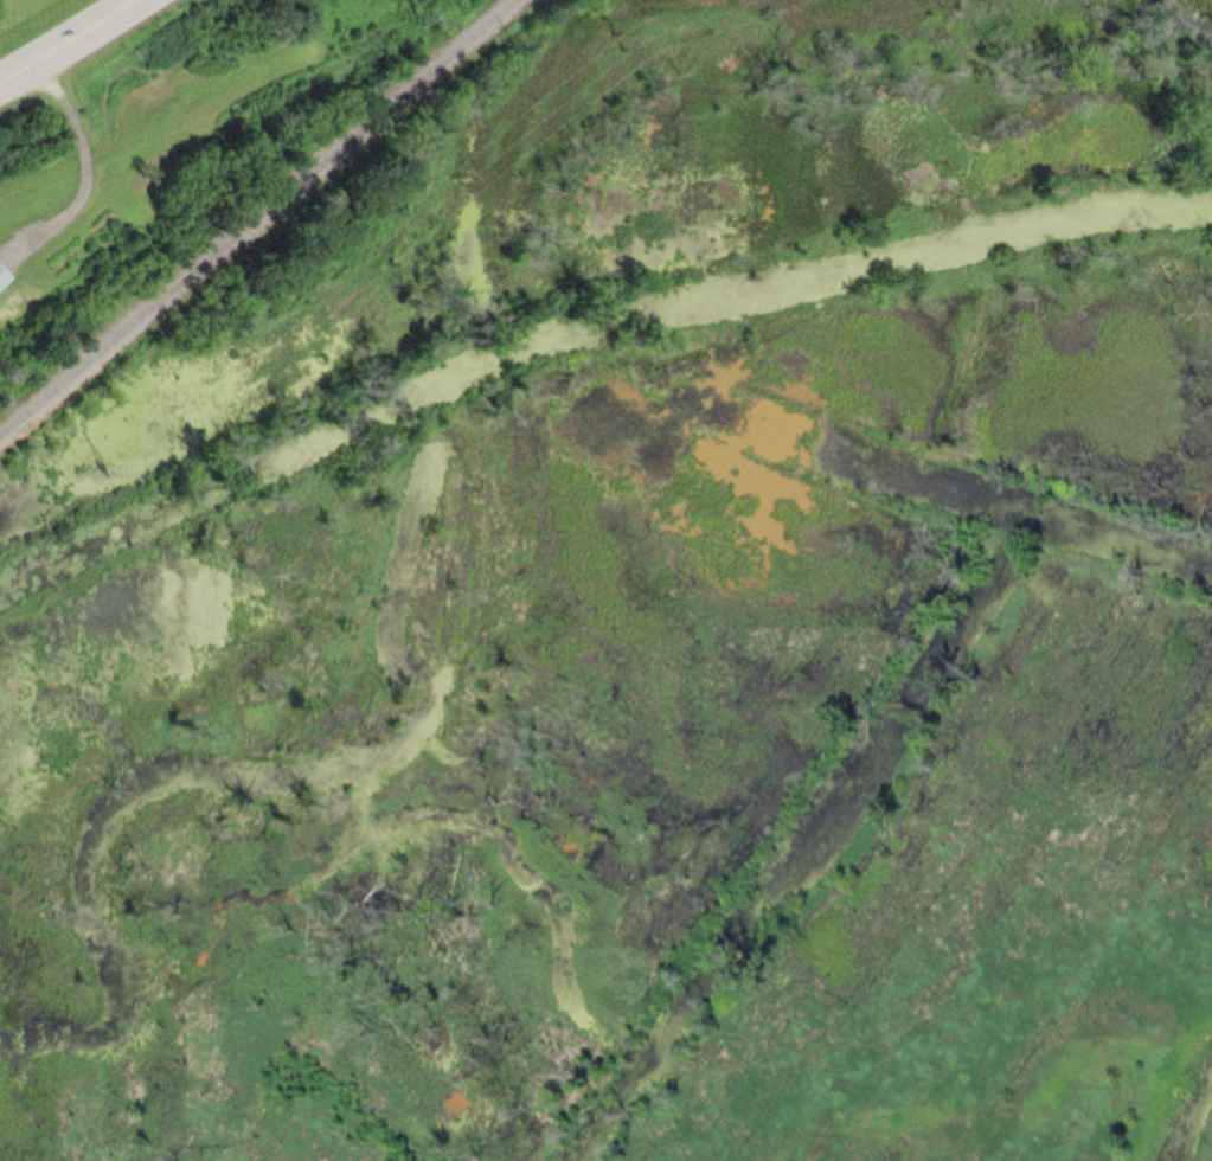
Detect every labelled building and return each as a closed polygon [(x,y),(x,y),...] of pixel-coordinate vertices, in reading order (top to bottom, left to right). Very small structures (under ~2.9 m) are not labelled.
[(13,284),(0,255),(0,289),(13,284)]
